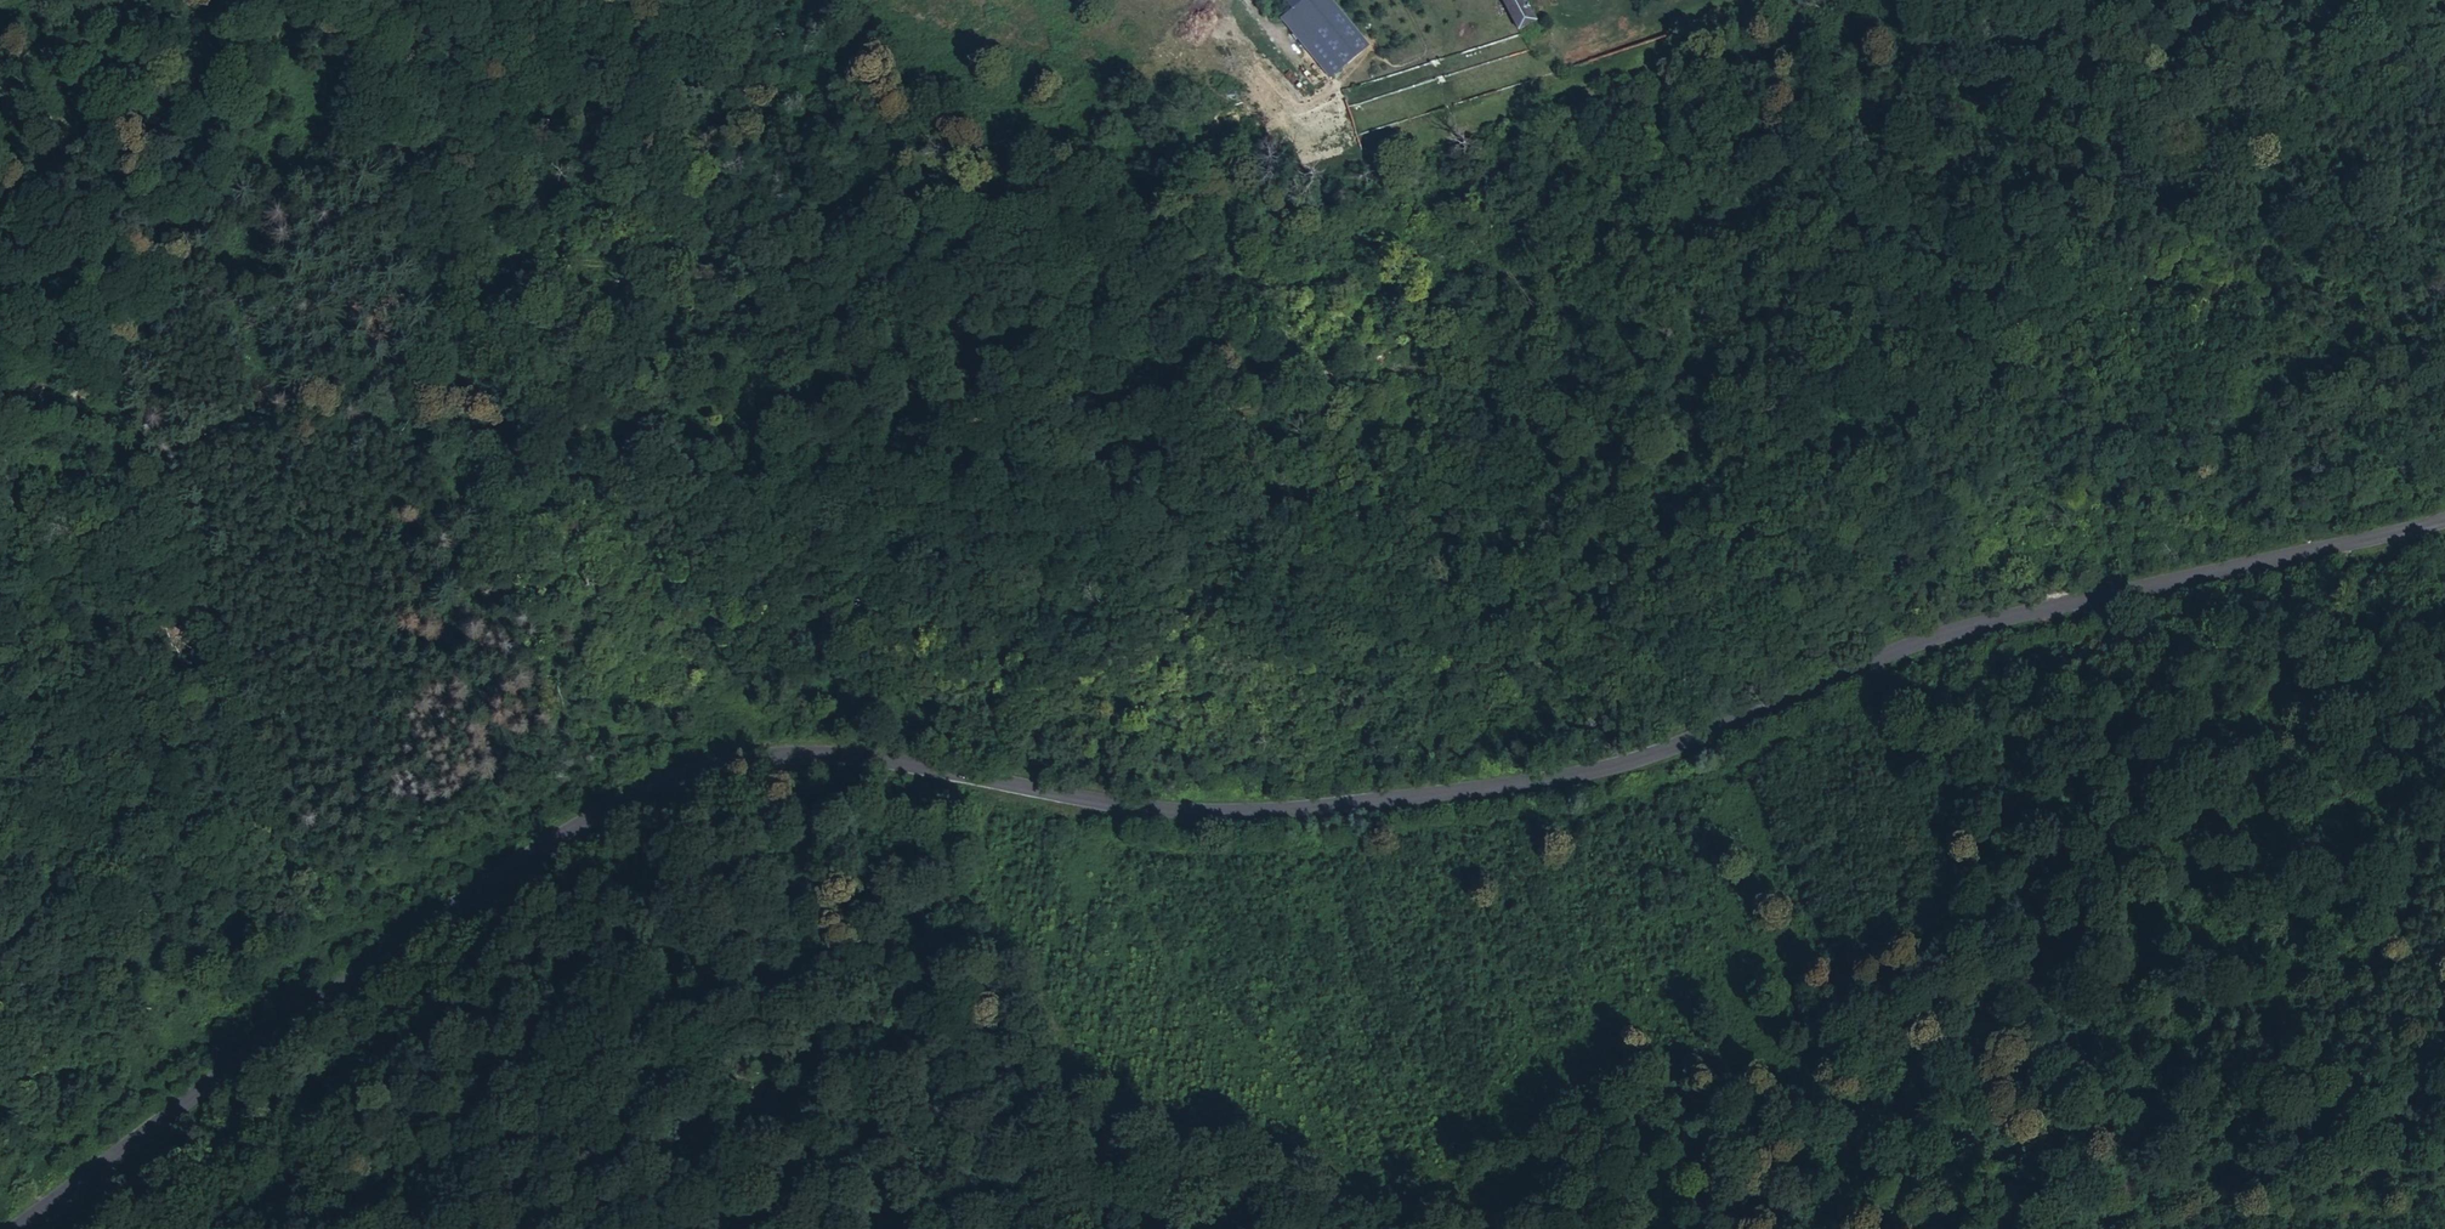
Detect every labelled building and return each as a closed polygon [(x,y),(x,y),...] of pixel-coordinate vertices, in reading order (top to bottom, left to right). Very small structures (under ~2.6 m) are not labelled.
[(1287,14),(1304,0),(1276,0),(1287,14)] [(1513,36),(1529,28),(1515,0),(1495,0),(1513,36)]
